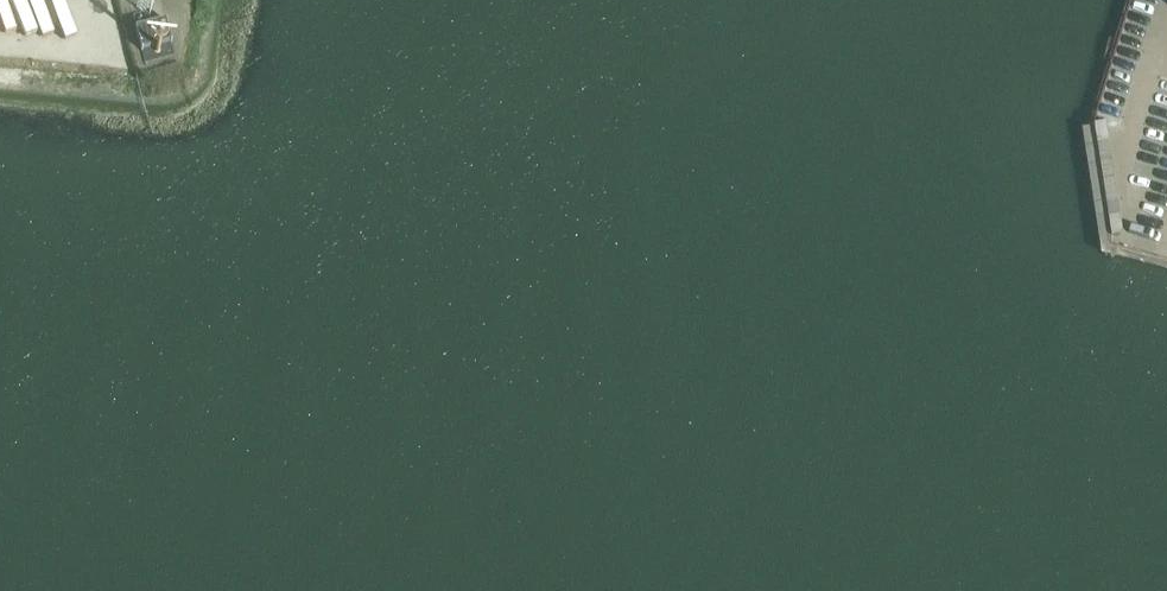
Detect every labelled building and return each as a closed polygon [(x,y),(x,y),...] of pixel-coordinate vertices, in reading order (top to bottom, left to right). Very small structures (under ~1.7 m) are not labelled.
[(167,25),(137,33),(143,55),(172,47),(167,25)]
